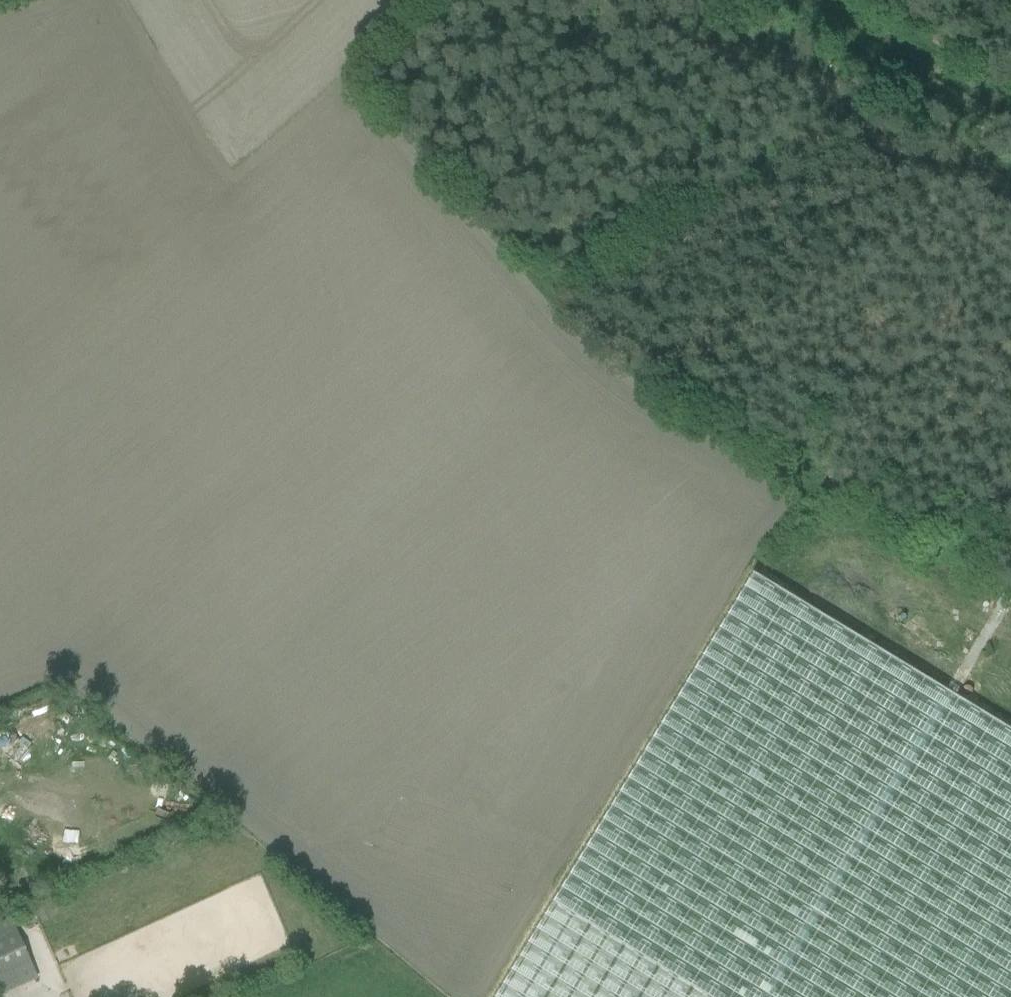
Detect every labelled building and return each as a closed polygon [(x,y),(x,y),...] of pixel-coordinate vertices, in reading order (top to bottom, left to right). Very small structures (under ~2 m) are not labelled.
[(754,573),(497,996),(1010,996),(1010,729),(754,573)] [(14,927),(0,933),(0,975),(29,962),(14,927)]
